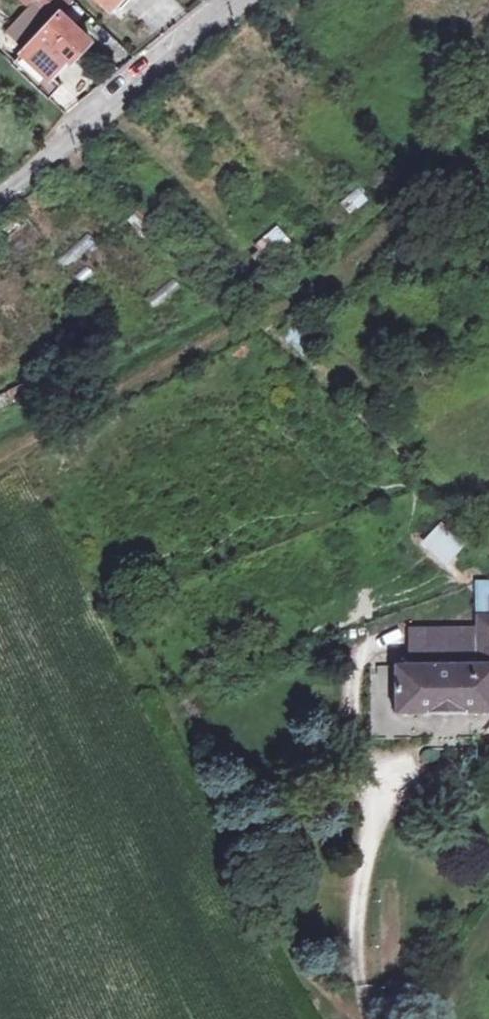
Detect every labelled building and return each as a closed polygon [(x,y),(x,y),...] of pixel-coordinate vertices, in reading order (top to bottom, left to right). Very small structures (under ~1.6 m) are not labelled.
[(21,18),(38,34),(60,12),(72,0),(26,0),(33,7),(21,18)] [(38,34),(21,18),(9,30),(27,47),(10,63),(47,98),(59,86),(48,75),(67,55),(71,59),(89,40),(60,12),(38,34)] [(446,567),(466,546),(440,521),(419,542),(446,567)] [(477,597),(478,631),(419,632),(419,666),(393,667),(395,715),(488,714),(488,597),(477,597)]
